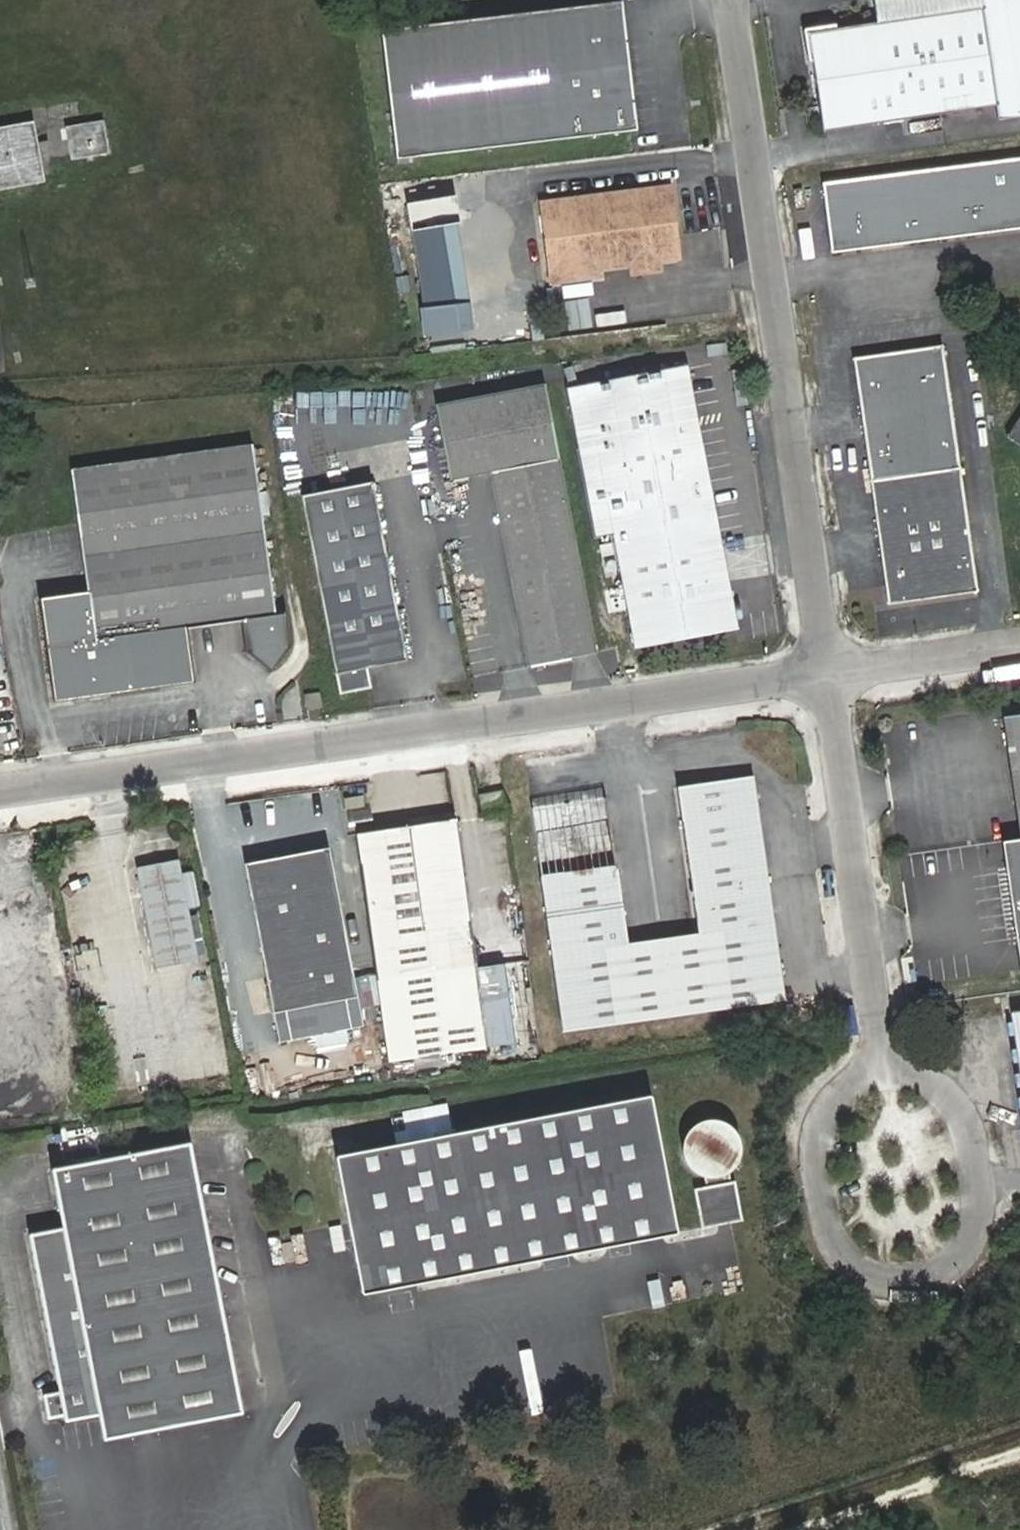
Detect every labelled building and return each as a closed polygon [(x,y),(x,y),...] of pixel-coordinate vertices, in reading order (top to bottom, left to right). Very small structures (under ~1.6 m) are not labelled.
[(812,127),(988,102),(990,115),(1019,111),(1019,0),(868,0),(870,16),(870,18),(798,28),(802,55),(812,127)] [(627,130),(612,1),(371,28),(386,158),(627,130)] [(798,28),(870,18),(870,16),(829,22),(829,18),(796,22),(800,55),(802,55),(798,28)] [(104,121),(66,128),(72,160),(110,153),(104,121)] [(0,128),(0,189),(44,181),(38,153),(51,151),(49,139),(33,142),(29,122),(0,128)] [(819,181),(828,252),(1019,227),(1019,155),(819,181)] [(631,261),(658,258),(677,255),(668,184),(538,202),(548,281),(596,274),(596,266),(631,261)] [(450,298),(440,225),(410,229),(420,301),(450,298)] [(660,266),(658,258),(631,261),(632,269),(660,266)] [(581,297),(568,298),(572,328),(585,327),(581,297)] [(465,327),(462,304),(418,310),(421,332),(465,327)] [(884,598),(975,584),(939,346),(853,360),(884,598)] [(583,417),(625,643),(726,626),(676,365),(577,383),(579,393),(567,395),(571,420),(583,417)] [(445,479),(486,471),(524,662),(591,650),(539,383),(431,404),(445,479)] [(397,439),(393,413),(345,421),(349,447),(397,439)] [(1012,434),(1019,440),(1019,421),(1012,434)] [(241,443),(66,473),(85,593),(39,601),(56,697),(196,674),(188,623),(234,614),(239,642),(268,659),(283,640),(278,613),(271,614),(241,443)] [(366,485),(294,499),(333,695),(360,689),(357,670),(402,661),(366,485)] [(315,710),(329,708),(326,695),(313,697),(315,710)] [(1019,803),(1019,715),(1007,717),(1019,803)] [(696,931),(620,942),(598,799),(528,809),(563,1035),(780,1002),(746,774),(673,785),(696,931)] [(506,809),(503,788),(479,791),(482,813),(496,811),(506,809)] [(372,806),(371,796),(353,798),(354,809),(372,806)] [(356,836),(376,954),(395,1059),(487,1044),(468,937),(448,819),(356,836)] [(992,842),(1011,970),(1019,968),(1019,837),(992,842)] [(326,844),(242,860),(276,1043),(323,1035),(318,1011),(356,1004),(326,844)] [(163,971),(206,964),(186,863),(144,870),(163,971)] [(66,1089),(33,891),(0,897),(0,1100),(66,1089)] [(501,960),(473,965),(487,1044),(515,1039),(501,960)] [(1007,1014),(1019,1112),(1019,1013),(1007,1014)] [(360,1287),(443,1271),(672,1227),(658,1160),(644,1092),(408,1138),(334,1152),(360,1287)] [(4,1098),(5,1114),(52,1110),(51,1094),(4,1098)] [(722,1124),(717,1121),(715,1120),(710,1118),(706,1118),(700,1118),(695,1120),(689,1122),(686,1125),(682,1129),(680,1134),(678,1139),(677,1143),(677,1149),(679,1154),(681,1160),(685,1164),(689,1168),(694,1171),(700,1172),(705,1173),(709,1172),(715,1171),(720,1168),(724,1164),(728,1160),(730,1157),(731,1153),(732,1148),(732,1142),(731,1136),(729,1132),(726,1128),(722,1124)] [(32,1229),(52,1386),(54,1411),(55,1415),(88,1412),(91,1433),(234,1415),(197,1143),(59,1160),(66,1223),(32,1229)] [(732,1179),(688,1187),(694,1224),(736,1217),(732,1179)] [(54,1411),(52,1386),(40,1388),(43,1412),(54,1411)]
